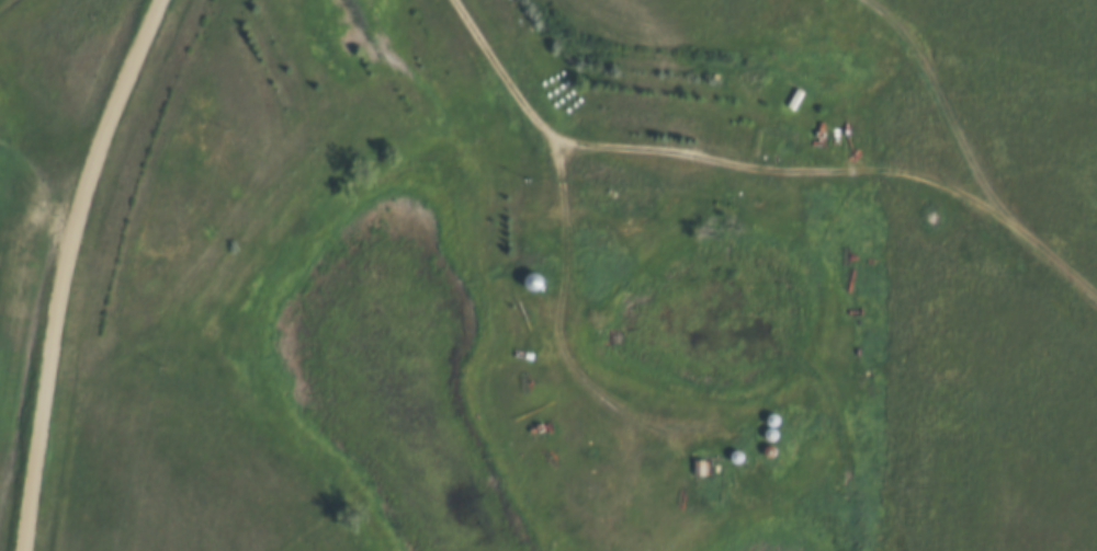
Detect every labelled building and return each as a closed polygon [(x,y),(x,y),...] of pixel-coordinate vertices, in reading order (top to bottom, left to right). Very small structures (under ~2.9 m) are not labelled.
[(547,251),(547,241),(535,241),(535,251),(547,251)] [(697,461),(697,476),(713,476),(713,461),(697,461)]
